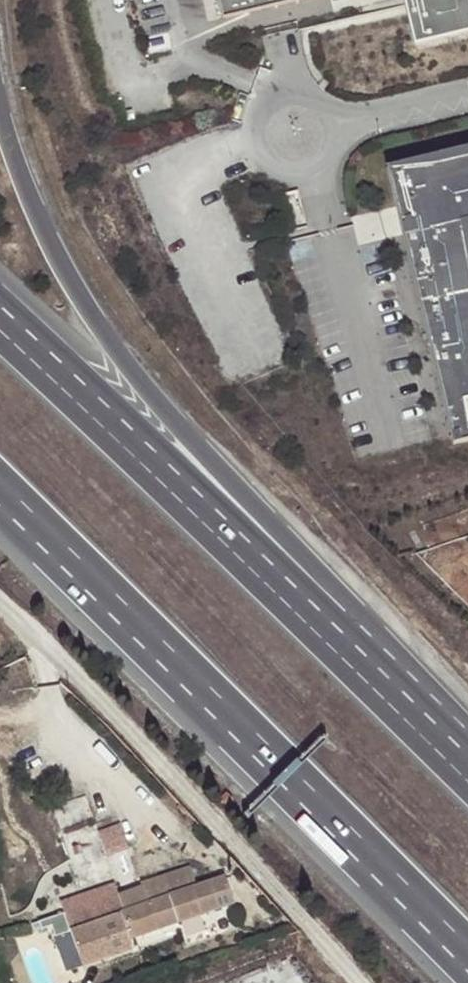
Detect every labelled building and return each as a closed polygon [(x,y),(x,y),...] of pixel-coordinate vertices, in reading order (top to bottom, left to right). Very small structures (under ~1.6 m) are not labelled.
[(219,18),(295,0),(216,0),(219,18)] [(413,43),(467,29),(467,4),(467,0),(401,0),(413,43)] [(466,228),(467,227),(467,142),(384,162),(451,444),(467,440),(467,236),(466,228)] [(62,933),(69,931),(79,957),(83,967),(132,949),(129,941),(233,903),(223,876),(196,885),(191,872),(190,866),(141,883),(118,891),(113,878),(97,832),(86,797),(53,808),(80,889),(51,899),(62,933)] [(113,878),(118,891),(141,883),(119,825),(97,832),(113,878)] [(51,937),(63,975),(83,967),(79,957),(69,931),(62,933),(51,937)]
